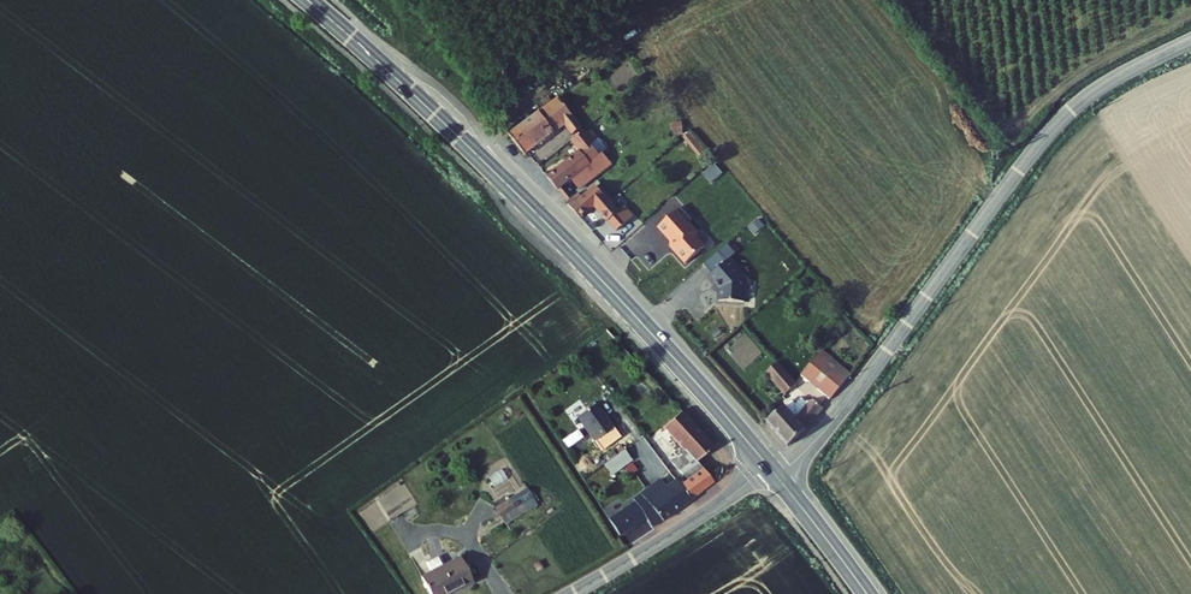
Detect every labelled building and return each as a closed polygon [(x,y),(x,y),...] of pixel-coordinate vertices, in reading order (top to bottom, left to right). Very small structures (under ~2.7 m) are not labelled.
[(561,98),(518,134),(534,154),(567,126),(576,137),(586,129),(561,98)] [(585,154),(552,181),(563,194),(610,155),(589,131),(576,142),(585,154)] [(704,158),(711,153),(695,134),(688,140),(704,158)] [(624,216),(599,187),(581,202),(578,199),(571,205),(585,221),(600,209),(614,225),(622,234),(639,219),(631,210),(624,216)] [(854,378),(826,356),(806,380),(835,403),(854,378)] [(785,365),(773,375),(791,394),(803,383),(785,365)] [(799,402),(772,427),(792,449),(826,414),(813,399),(803,407),(799,402)] [(595,401),(574,416),(594,441),(614,425),(595,401)] [(721,456),(690,417),(670,433),(690,458),(677,469),(687,482),(680,488),(694,506),(719,486),(705,468),(721,456)] [(638,470),(626,454),(607,468),(622,488),(631,481),(629,477),(638,470)] [(694,506),(680,488),(674,480),(649,499),(669,526),(694,506)] [(539,497),(508,517),(517,532),(549,512),(539,497)] [(669,526),(649,499),(634,510),(636,512),(647,526),(654,537),(669,526)] [(647,526),(636,512),(613,528),(623,543),(647,526)] [(468,561),(452,569),(442,575),(431,580),(438,593),(467,593),(482,587),(468,561)] [(452,569),(448,561),(437,567),(442,575),(452,569)]
